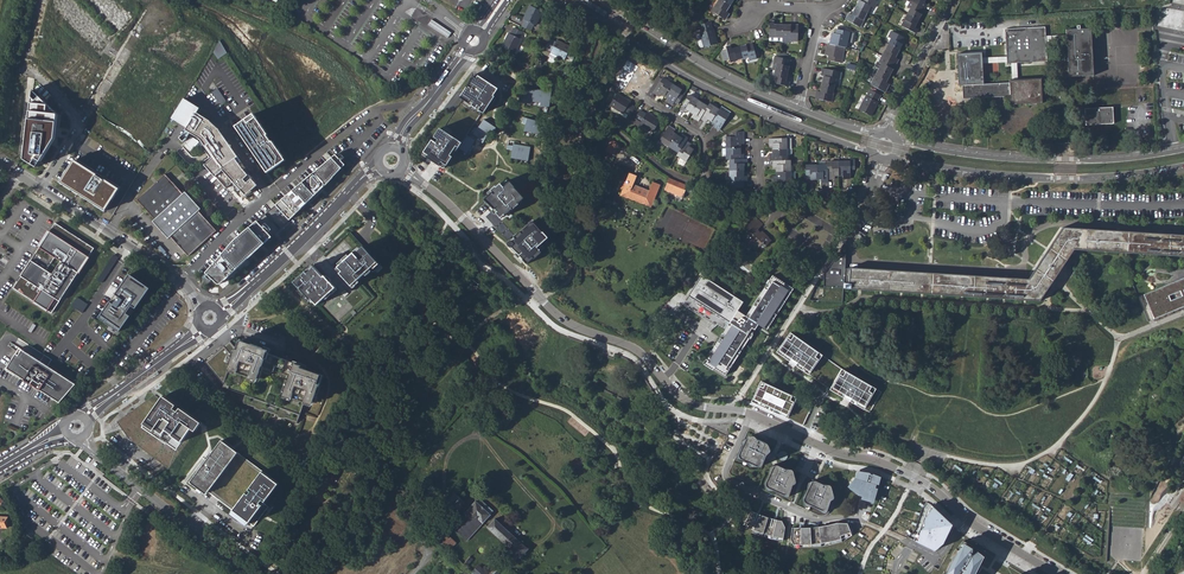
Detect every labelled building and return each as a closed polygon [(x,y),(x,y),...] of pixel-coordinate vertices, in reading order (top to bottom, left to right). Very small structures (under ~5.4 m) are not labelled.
[(608,12),(588,0),(578,0),(605,17),(608,12)] [(725,19),(729,14),(727,12),(734,0),(719,0),(712,11),(725,19)] [(845,20),(859,27),(870,7),(873,8),(876,3),(876,2),(877,0),(859,0),(852,15),(849,13),(845,20)] [(902,26),(916,33),(918,30),(915,28),(927,4),(924,3),(926,0),(911,0),(908,7),(910,9),(902,26)] [(533,25),(535,26),(541,12),(530,6),(523,20),(524,20),(521,27),(530,31),(533,25)] [(449,37),(453,32),(433,18),(429,23),(449,37)] [(769,21),(769,38),(782,38),(782,43),(789,44),(790,41),(797,42),(798,26),(782,25),(774,25),(774,21),(769,21)] [(699,33),(704,48),(717,44),(712,29),(711,29),(709,23),(699,26),(700,32),(699,33)] [(1005,29),(1007,63),(1046,61),(1045,45),(1044,26),(1005,29)] [(846,47),(847,43),(849,33),(846,32),(846,29),(838,27),(837,30),(836,30),(835,34),(832,34),(829,45),(827,44),(824,55),(828,56),(827,60),(841,63),(844,47),(846,47)] [(508,33),(501,47),(513,53),(520,40),(519,39),(522,32),(513,28),(510,34),(508,33)] [(1065,29),(1068,76),(1093,75),(1091,28),(1065,29)] [(881,63),(873,81),(887,88),(889,84),(887,83),(898,60),(896,58),(905,39),(891,32),(888,38),(891,39),(879,62),(881,63)] [(703,47),(699,33),(696,34),(695,36),(698,46),(700,48),(703,47)] [(51,63),(58,69),(78,43),(71,37),(51,63)] [(550,53),(555,56),(564,60),(566,56),(572,60),(576,50),(556,40),(555,42),(549,39),(544,48),(551,52),(550,53)] [(212,48),(218,58),(228,52),(222,42),(212,48)] [(729,61),(729,63),(748,58),(750,61),(757,59),(752,44),(732,49),(731,47),(726,48),(726,50),(721,51),(724,63),(729,61)] [(775,70),(772,83),(788,86),(789,82),(786,81),(790,61),(791,56),(781,54),(771,52),(771,54),(775,55),(775,57),(774,57),(773,63),(776,64),(775,70)] [(982,52),(956,54),(959,85),(962,85),(984,83),(982,52)] [(817,92),(815,99),(831,102),(836,79),(839,80),(841,73),(825,70),(819,92),(817,92)] [(427,157),(440,166),(440,165),(444,168),(446,165),(447,166),(459,148),(467,153),(469,150),(471,151),(473,148),(472,146),(475,140),(467,135),(482,112),(484,114),(495,96),(494,95),(498,89),(475,74),(460,98),(462,99),(443,130),(440,128),(434,137),(436,138),(434,142),(432,140),(424,152),(429,155),(427,157)] [(647,95),(651,98),(653,93),(662,79),(659,77),(647,95)] [(35,78),(25,159),(42,164),(56,138),(59,113),(35,78)] [(662,79),(653,93),(659,96),(660,94),(667,97),(666,100),(671,104),(674,102),(677,103),(683,95),(679,92),(681,89),(662,78),(662,79)] [(1010,96),(1011,105),(1042,103),(1041,88),(1040,78),(1009,79),(1009,82),(984,83),(962,85),(963,98),(1010,96)] [(218,88),(213,92),(222,105),(227,101),(218,88)] [(534,103),(537,91),(529,89),(526,99),(520,97),(519,103),(522,104),(525,105),(525,104),(533,105),(534,106),(535,104),(534,103)] [(866,97),(859,110),(871,116),(878,104),(877,102),(880,96),(870,90),(867,96),(866,97)] [(537,91),(534,103),(535,104),(543,105),(546,93),(537,91)] [(551,111),(555,94),(546,92),(546,93),(543,105),(542,109),(551,111)] [(617,94),(610,105),(623,113),(624,112),(629,116),(635,107),(629,103),(630,102),(617,94)] [(712,126),(718,130),(727,116),(709,104),(707,106),(689,95),(680,109),(685,113),(687,110),(693,114),(692,117),(698,121),(700,117),(706,121),(708,120),(714,124),(712,126)] [(200,107),(184,98),(172,117),(187,127),(197,112),(200,107)] [(1085,109),(1086,125),(1113,123),(1113,107),(1085,109)] [(640,110),(631,124),(636,127),(639,123),(653,132),(659,121),(647,113),(645,114),(640,110)] [(213,157),(204,165),(226,189),(233,182),(244,194),(255,184),(243,170),(245,168),(218,129),(210,121),(197,112),(187,127),(186,129),(199,138),(201,140),(213,157)] [(235,129),(266,175),(284,163),(253,117),(235,129)] [(536,121),(523,117),(522,121),(526,123),(524,131),(533,133),(536,121)] [(479,126),(490,133),(492,134),(496,128),(491,124),(492,122),(489,120),(487,122),(484,120),(479,126)] [(545,123),(536,121),(533,133),(541,136),(545,123)] [(490,133),(479,126),(479,127),(478,126),(473,134),(480,139),(479,141),(483,143),(490,133)] [(669,127),(660,141),(678,152),(676,156),(685,162),(692,150),(690,148),(691,145),(686,141),(687,138),(681,135),(679,137),(673,133),(675,130),(669,127)] [(118,137),(114,143),(123,148),(126,141),(118,137)] [(728,160),(729,187),(738,188),(742,189),(742,182),(747,181),(747,175),(744,175),(744,167),(747,166),(747,160),(744,159),(744,153),(740,152),(740,145),(743,145),(743,137),(725,137),(725,149),(725,156),(725,160),(728,160)] [(791,183),(791,180),(790,172),(790,161),(787,160),(787,156),(787,150),(787,139),(769,139),(769,146),(772,146),(772,154),(769,154),(769,161),(772,161),(773,168),(775,168),(775,176),(773,176),(773,183),(791,183)] [(191,140),(184,146),(190,152),(199,146),(198,144),(191,140)] [(605,150),(613,155),(618,145),(610,141),(605,150)] [(519,160),(522,145),(513,144),(513,146),(507,145),(506,149),(511,150),(511,146),(513,146),(511,158),(519,160)] [(528,161),(530,147),(522,145),(519,160),(528,161)] [(336,154),(332,158),(341,168),(345,164),(336,154)] [(235,240),(221,255),(206,273),(217,284),(235,268),(289,220),(341,168),(332,158),(235,240)] [(685,162),(680,158),(677,162),(677,163),(682,166),(683,166),(685,162)] [(75,160),(61,182),(106,210),(119,188),(75,160)] [(805,166),(806,183),(813,183),(813,180),(820,180),(821,183),(827,183),(827,180),(834,179),(835,176),(842,176),(843,179),(850,179),(849,162),(827,162),(827,165),(805,166)] [(629,173),(620,196),(650,208),(659,185),(652,182),(649,190),(633,184),(636,176),(629,173)] [(164,176),(135,201),(152,221),(149,223),(164,241),(166,238),(183,258),(212,234),(196,214),(197,213),(181,193),(179,195),(164,176)] [(682,198),(684,193),(686,188),(687,186),(669,179),(664,191),(682,198)] [(515,187),(510,181),(504,187),(500,183),(497,187),(496,186),(487,194),(489,195),(484,199),(493,209),(493,210),(501,218),(504,215),(505,216),(512,210),(519,204),(524,198),(515,188),(515,187)] [(255,188),(255,184),(244,194),(244,198),(255,188)] [(747,231),(740,238),(750,248),(753,245),(757,247),(762,243),(766,246),(771,240),(762,231),(760,232),(757,230),(762,225),(755,218),(744,229),(747,231)] [(516,237),(509,242),(518,251),(524,258),(528,263),(534,257),(535,258),(543,251),(543,250),(546,247),(543,243),(550,237),(544,231),(534,220),(522,231),(521,230),(515,236),(516,237)] [(94,249),(54,223),(10,291),(50,316),(94,249)] [(1183,255),(1183,236),(1104,232),(1092,231),(1063,228),(1049,250),(1029,279),(850,269),(849,270),(845,269),(846,254),(838,253),(820,279),(824,279),(823,300),(843,302),(844,287),(1039,299),(1065,261),(1073,248),(1091,249),(1183,255)] [(343,271),(340,273),(352,286),(371,269),(374,272),(381,266),(364,246),(355,254),(354,253),(339,267),(343,271)] [(313,265),(306,271),(308,273),(315,267),(313,265)] [(306,271),(294,282),(305,294),(307,293),(317,305),(333,291),(331,289),(334,286),(325,275),(324,276),(315,267),(308,273),(306,271)] [(132,274),(104,314),(124,329),(152,287),(132,274)] [(706,359),(703,364),(713,370),(714,368),(725,375),(727,372),(726,371),(731,363),(732,364),(739,355),(737,354),(742,346),(744,347),(759,324),(765,328),(767,326),(769,327),(774,318),(773,317),(778,309),(779,310),(785,301),(784,300),(789,292),(791,293),(793,289),(773,275),(770,280),(771,281),(766,289),(764,288),(759,297),(760,298),(755,306),(753,305),(748,313),(750,315),(748,317),(738,311),(743,302),(701,275),(682,304),(712,324),(715,327),(718,324),(726,329),(723,334),(725,335),(719,343),(718,341),(712,351),(713,352),(708,360),(706,359)] [(1144,294),(1154,320),(1183,307),(1183,278),(1144,294)] [(787,340),(779,352),(809,374),(818,361),(815,358),(817,355),(794,337),(790,342),(787,340)] [(223,387),(242,403),(297,423),(306,399),(314,402),(318,383),(321,374),(301,367),(302,366),(288,361),(289,358),(282,356),(281,358),(267,353),(268,350),(242,340),(238,349),(237,349),(230,341),(205,362),(224,384),(223,387)] [(7,369),(60,402),(75,384),(11,342),(8,346),(17,352),(7,369)] [(839,376),(830,390),(863,411),(872,395),(868,393),(870,388),(845,374),(842,378),(839,376)] [(761,384),(752,403),(802,426),(810,411),(790,402),(791,398),(761,384)] [(164,399),(143,428),(179,450),(196,426),(200,430),(205,422),(184,407),(181,411),(178,408),(180,404),(167,395),(164,399)] [(747,438),(740,454),(741,459),(760,467),(769,448),(767,444),(757,438),(750,436),(747,438)] [(192,480),(208,492),(238,452),(222,440),(192,480)] [(263,471),(238,452),(208,492),(233,510),(263,471)] [(775,465),(766,483),(770,488),(784,495),(787,494),(795,477),(793,470),(786,469),(778,465),(775,465)] [(263,471),(233,510),(251,524),(262,510),(260,508),(264,503),(279,483),(263,471)] [(874,474),(859,471),(850,486),(862,497),(879,503),(887,481),(874,474)] [(804,501),(808,503),(822,510),(826,510),(830,501),(833,492),(830,485),(824,485),(819,482),(814,480),(804,501)] [(422,505),(433,509),(439,489),(428,485),(422,505)] [(443,507),(450,513),(462,500),(455,494),(443,507)] [(475,501),(489,514),(492,511),(479,498),(475,501)] [(450,513),(454,516),(465,503),(462,500),(450,513)] [(482,524),(490,515),(489,514),(475,501),(452,527),(463,537),(478,520),(482,524)] [(953,525),(927,502),(908,538),(933,549),(938,551),(953,525)] [(262,510),(251,524),(254,526),(269,507),(264,503),(260,508),(262,510)] [(412,506),(406,513),(408,515),(417,523),(423,516),(412,506)] [(745,525),(752,533),(772,538),(784,541),(786,527),(783,521),(778,520),(760,513),(752,510),(745,525)] [(3,527),(3,526),(9,527),(11,524),(11,520),(9,517),(4,517),(4,516),(0,516),(0,527),(3,527)] [(506,562),(507,563),(510,566),(518,557),(519,557),(527,549),(494,518),(486,527),(514,552),(506,562)] [(463,537),(467,541),(482,524),(478,520),(463,537)] [(819,526),(793,527),(792,538),(795,547),(813,548),(843,542),(854,534),(848,523),(836,522),(819,526)] [(440,535),(436,540),(450,554),(458,545),(447,535),(443,538),(440,535)] [(967,542),(948,573),(979,573),(989,556),(967,542)] [(473,573),(489,573),(487,572),(469,556),(462,564),(473,573)] [(487,572),(489,573),(495,573),(506,562),(501,557),(487,572)]
